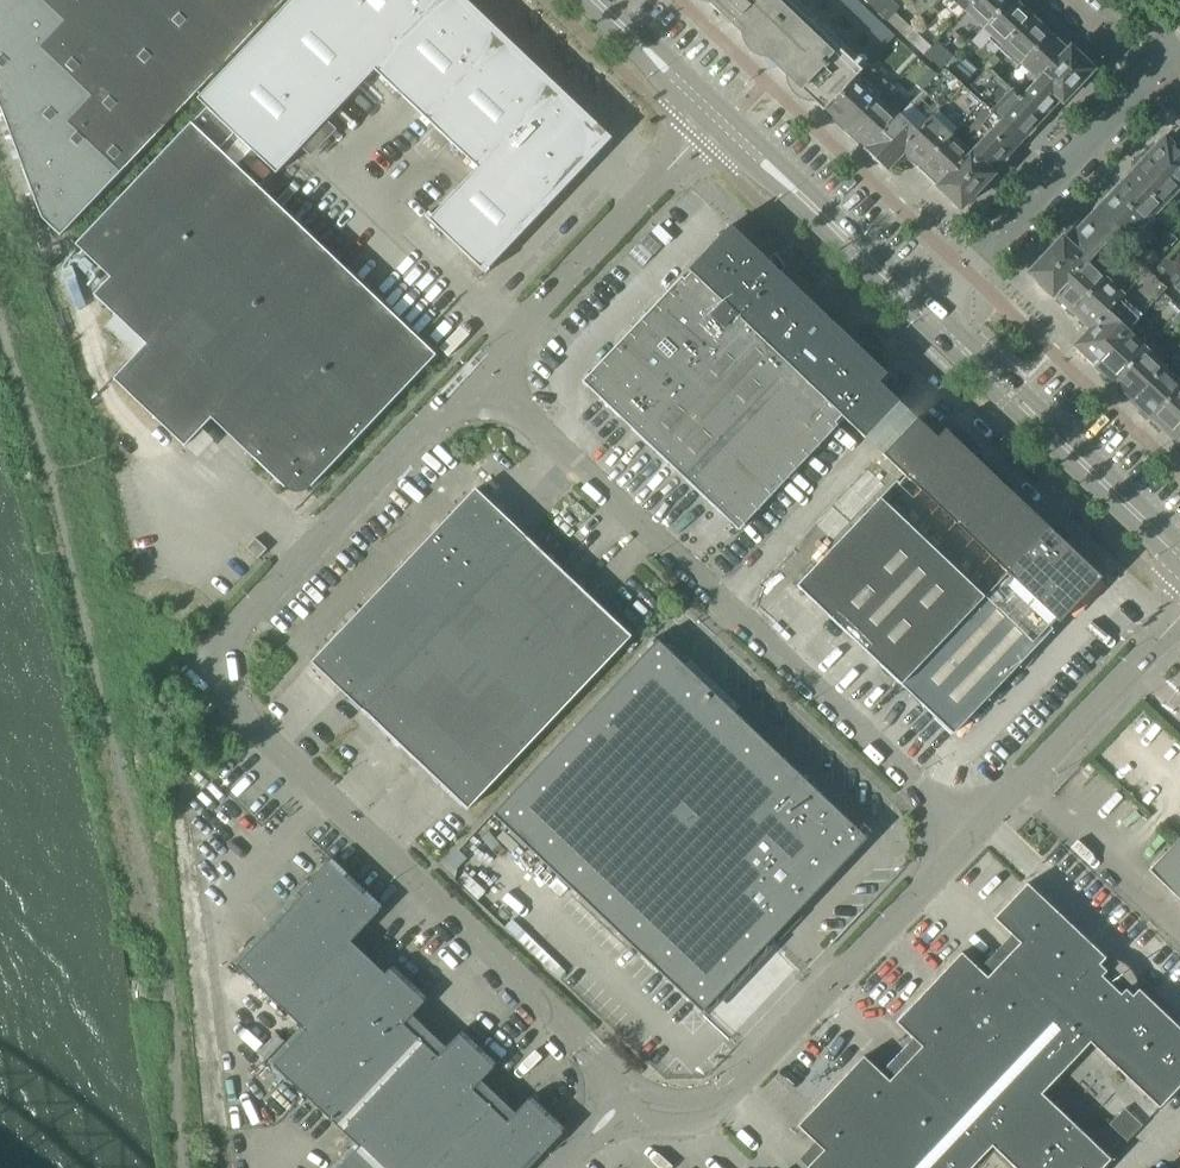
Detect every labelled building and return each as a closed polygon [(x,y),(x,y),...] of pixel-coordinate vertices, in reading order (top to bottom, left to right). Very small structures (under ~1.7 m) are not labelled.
[(284,0),(0,0),(0,108),(41,219),(60,236),(284,0)] [(236,166),(251,151),(276,174),(374,71),(441,0),(291,0),(196,99),(207,109),(192,125),(191,123),(75,245),(110,278),(93,295),(145,345),(113,379),(184,447),(211,419),(284,488),(288,490),(293,492),(297,493),(302,492),(307,490),(310,487),(311,487),(436,356),(236,166)] [(459,0),(441,0),(374,71),(425,120),(501,40),(459,0)] [(826,109),(855,78),(861,71),(786,0),(695,0),(697,1),(699,2),(702,3),(706,4),(707,2),(743,36),(742,38),(743,41),(744,44),(745,47),(747,49),(749,52),(752,54),(754,55),(757,57),(760,58),(763,59),(765,57),(789,79),(787,81),(788,84),(789,87),(790,90),(792,92),(794,94),(797,96),(799,98),(802,100),(805,101),(809,101),(810,100),(823,112),(826,109)] [(885,46),(894,37),(855,0),(836,0),(885,46)] [(885,21),(893,13),(899,7),(892,0),(868,0),(865,2),(885,21)] [(966,10),(976,0),(955,0),(966,10)] [(984,28),(1010,0),(976,0),(966,10),(984,28)] [(999,49),(1029,18),(1022,11),(1022,6),(1016,0),(1010,0),(984,28),(995,38),(991,41),(999,49)] [(904,39),(905,38),(912,31),(912,30),(893,13),(885,21),(904,39)] [(1014,56),(1022,63),(1051,33),(1042,24),(1036,24),(1029,18),(999,49),(1010,59),(1014,56)] [(905,38),(923,55),(930,48),(912,31),(905,38)] [(1029,77),(1038,86),(1071,50),(1070,50),(1067,53),(1060,47),(1060,42),(1051,33),(1022,63),(1033,73),(1029,77)] [(942,70),(947,64),(953,58),(954,57),(941,45),(943,43),(940,39),(937,42),(930,48),(923,55),(929,61),(931,59),(942,70)] [(552,88),(501,40),(425,120),(477,168),(552,88)] [(1030,94),(1023,101),(1022,102),(1040,119),(1063,95),(1065,98),(1091,71),(1071,52),(1072,52),(1071,50),(1038,86),(1030,94)] [(988,63),(998,73),(1004,66),(994,56),(988,63)] [(953,58),(947,64),(965,81),(971,75),(953,58)] [(883,169),(903,149),(962,86),(944,69),(937,77),(936,76),(896,117),(867,148),(864,151),(883,169)] [(981,104),(921,166),(919,169),(960,209),(992,176),(988,172),(1018,139),(1020,141),(1026,135),(1029,136),(1037,128),(1036,124),(1040,119),(1022,102),(1023,101),(1012,91),(1011,92),(990,72),(984,71),(970,86),(1004,118),(1000,122),(981,104)] [(838,120),(846,128),(875,98),(855,78),(826,109),(828,111),(825,114),(835,123),(838,120)] [(1012,91),(1023,101),(1030,94),(1019,83),(1012,91)] [(903,149),(921,166),(981,104),(962,86),(903,149)] [(605,139),(552,88),(477,168),(431,216),(428,213),(424,217),(485,274),(489,270),(485,266),(581,165),(605,139)] [(860,142),(867,148),(896,117),(875,98),(846,128),(850,132),(849,136),(856,143),(860,142)] [(1146,157),(1178,188),(1179,185),(1179,155),(1164,140),(1158,146),(1154,145),(1147,153),(1148,157),(1146,157)] [(1131,175),(1129,175),(1161,205),(1178,188),(1146,157),(1146,160),(1141,159),(1134,166),(1136,170),(1131,175)] [(1114,193),(1113,193),(1145,223),(1161,205),(1129,175),(1127,174),(1113,188),(1114,193)] [(1102,206),(1096,212),(1114,230),(1123,239),(1127,242),(1145,223),(1113,193),(1112,193),(1112,196),(1107,194),(1100,202),(1102,206)] [(1086,260),(1105,240),(1114,230),(1096,212),(1065,245),(1061,241),(1029,274),(1053,296),(1086,260)] [(581,382),(638,436),(780,273),(730,226),(688,271),(690,273),(684,280),(681,277),(581,382)] [(1114,230),(1105,240),(1114,249),(1123,239),(1114,230)] [(1161,241),(1168,248),(1169,248),(1176,240),(1169,233),(1161,241)] [(1150,250),(1143,257),(1151,265),(1159,258),(1150,250)] [(1071,313),(1090,331),(1147,271),(1129,255),(1106,280),(1104,278),(1071,313)] [(1173,288),(1179,281),(1179,267),(1179,266),(1175,267),(1165,258),(1154,270),(1173,288)] [(1053,296),(1071,313),(1104,278),(1086,260),(1053,296)] [(1095,364),(1124,333),(1157,299),(1162,293),(1166,289),(1147,271),(1090,331),(1074,349),(1088,363),(1091,360),(1095,364)] [(780,273),(638,436),(738,531),(838,426),(835,423),(841,416),(864,438),(899,402),(879,383),(886,375),(780,273)] [(1176,317),(1179,313),(1179,309),(1162,293),(1157,299),(1176,317)] [(1101,375),(1112,385),(1144,351),(1124,333),(1095,364),(1102,371),(1101,375)] [(1127,394),(1133,400),(1162,369),(1144,351),(1112,385),(1122,395),(1127,394)] [(1149,420),(1179,388),(1179,385),(1162,369),(1133,400),(1140,406),(1139,410),(1149,420)] [(1171,436),(1179,426),(1179,388),(1149,420),(1160,430),(1164,429),(1171,436)] [(796,586),(900,685),(1048,528),(945,430),(937,438),(916,419),(882,455),(905,477),(898,484),(896,481),(796,586)] [(1171,436),(1178,442),(1176,446),(1179,449),(1179,426),(1171,436)] [(475,489),(392,576),(444,625),(527,538),(475,489)] [(1048,528),(900,685),(953,735),(1052,630),(1050,627),(1056,620),(1059,623),(1101,578),(1048,528)] [(245,548),(257,560),(267,550),(255,538),(245,548)] [(444,625),(496,674),(578,587),(527,538),(444,625)] [(311,662),(362,711),(444,625),(392,576),(335,636),(311,662)] [(578,587),(496,674),(548,724),(631,637),(578,587)] [(362,711),(414,760),(496,674),(444,625),(362,711)] [(492,815),(630,945),(701,1012),(866,838),(658,640),(492,815)] [(496,674),(414,760),(467,810),(548,724),(496,674)] [(1149,871),(1179,900),(1179,838),(1149,871)] [(268,1062),(303,1094),(410,982),(399,971),(398,971),(393,966),(387,972),(386,972),(384,974),(350,942),(377,914),(377,913),(383,907),(377,902),(376,901),(337,864),(331,858),(325,864),(324,864),(232,962),(301,1027),(268,1062)] [(1138,990),(1132,996),(1125,989),(1120,994),(1118,992),(1101,976),(1106,971),(1099,965),(1105,958),(1026,884),(993,919),(1010,935),(1011,936),(1019,944),(1003,961),(987,977),(979,969),(978,969),(961,953),(928,987),(895,1023),(912,1039),(921,1047),(905,1064),(889,1081),(880,1073),(863,1056),(830,1091),(797,1126),(814,1142),(814,1143),(823,1151),(807,1167),(806,1167),(1102,1167),(1110,1160),(1109,1159),(1041,1094),(1090,1043),(1118,1070),(1158,1108),(1159,1109),(1179,1086),(1179,1029),(1146,997),(1138,990)] [(303,1094),(337,1126),(420,1040),(403,1024),(422,1005),(421,1004),(427,998),(421,993),(421,992),(410,982),(303,1094)] [(337,1126),(355,1143),(370,1157),(479,1047),(468,1037),(462,1031),(456,1037),(455,1037),(437,1056),(420,1040),(337,1126)] [(370,1157),(381,1167),(429,1167),(489,1106),(472,1090),(491,1070),(496,1064),(490,1058),(479,1047),(370,1157)] [(566,1129),(537,1102),(536,1102),(531,1096),(525,1102),(524,1102),(506,1122),(489,1106),(429,1167),(529,1167),(566,1129)] [(1124,1109),(1108,1125),(1126,1141),(1141,1125),(1124,1109)] [(370,1157),(355,1143),(331,1167),(381,1167),(370,1157)]
